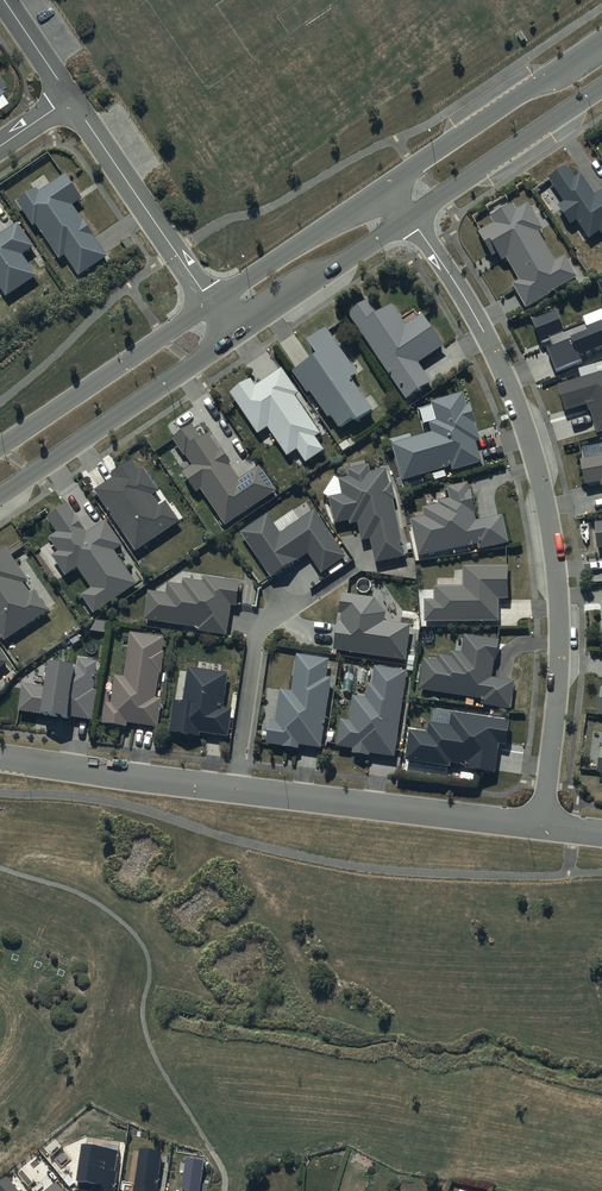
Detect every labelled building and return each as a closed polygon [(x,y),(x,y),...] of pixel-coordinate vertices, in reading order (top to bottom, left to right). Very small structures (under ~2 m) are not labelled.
[(558,206),(571,225),(577,221),(589,239),(601,231),(601,232),(601,191),(595,196),(581,175),(576,179),(567,165),(548,178),(564,202),(558,206)] [(38,187),(17,201),(34,226),(37,224),(60,259),(65,255),(79,276),(109,257),(74,205),(83,199),(65,174),(40,191),(38,187)] [(480,232),(493,256),(499,253),(503,261),(508,258),(520,281),(513,285),(526,308),(553,293),(552,292),(579,278),(567,255),(555,262),(540,233),(544,230),(530,203),(517,210),(514,204),(491,217),(494,224),(480,232)] [(6,298),(38,277),(23,254),(35,246),(19,222),(0,235),(0,289),(6,298)] [(371,299),(349,313),(406,400),(432,383),(420,363),(444,347),(423,314),(407,324),(394,304),(380,314),(371,299)] [(533,321),(541,343),(551,339),(553,346),(547,348),(556,372),(582,362),(580,357),(601,348),(601,322),(588,327),(587,324),(565,332),(557,312),(533,321)] [(317,355),(293,371),(308,394),(311,392),(328,419),(332,416),(340,429),(352,421),(354,423),(374,410),(353,377),(358,374),(328,328),(307,341),(317,355)] [(252,379),(231,393),(258,435),(269,428),(288,456),(297,450),(306,464),(325,451),(316,438),(321,434),(296,397),(299,395),(282,369),(256,386),(252,379)] [(559,385),(567,412),(587,406),(589,412),(590,412),(597,433),(601,432),(601,372),(559,385)] [(433,431),(393,443),(404,480),(451,466),(453,472),(482,463),(475,442),(481,440),(471,406),(468,407),(463,392),(433,401),(434,405),(419,409),(424,423),(430,422),(433,431)] [(194,466),(184,472),(197,492),(200,489),(225,526),(278,491),(261,465),(239,480),(229,465),(232,463),(224,450),(220,453),(207,433),(201,438),(192,425),(173,438),(185,456),(187,455),(194,466)] [(581,460),(586,486),(601,483),(601,488),(601,456),(581,460)] [(113,478),(95,490),(136,551),(182,521),(168,501),(159,507),(152,496),(160,491),(145,469),(141,473),(132,460),(111,475),(113,478)] [(342,494),(329,497),(334,524),(350,521),(351,526),(359,524),(362,541),(372,539),(377,563),(406,557),(394,500),(396,499),(393,485),(391,485),(387,469),(371,472),(369,464),(350,468),(351,475),(339,478),(342,494)] [(423,517),(411,520),(419,558),(479,544),(480,550),(509,543),(503,517),(477,523),(475,512),(476,512),(470,483),(448,488),(450,498),(439,501),(440,504),(422,508),(423,517)] [(58,552),(53,555),(67,576),(78,568),(92,588),(81,595),(94,614),(137,584),(115,552),(123,547),(105,521),(87,533),(67,504),(48,517),(58,532),(49,538),(58,552)] [(268,514),(240,532),(270,578),(297,560),(297,561),(309,553),(323,574),(328,571),(331,575),(345,566),(341,561),(348,557),(316,510),(282,534),(268,514)] [(5,641),(51,612),(37,591),(31,595),(24,584),(28,581),(6,547),(0,551),(0,633),(5,641)] [(425,599),(425,621),(498,621),(498,599),(511,599),(511,566),(462,566),(462,587),(436,587),(436,598),(425,599)] [(166,593),(148,591),(145,621),(199,627),(198,632),(228,636),(232,604),(238,605),(241,582),(204,578),(203,582),(184,579),(183,586),(167,584),(166,593)] [(339,621),(334,651),(405,661),(410,626),(385,622),(387,614),(376,599),(343,594),(340,614),(341,614),(340,621),(339,621)] [(112,703),(106,703),(103,724),(127,726),(127,724),(158,727),(161,699),(156,699),(159,673),(162,674),(164,653),(163,652),(164,637),(131,634),(126,676),(115,675),(112,703)] [(439,659),(424,657),(420,690),(483,699),(482,706),(511,710),(515,681),(492,677),(495,661),(499,661),(502,639),(465,634),(462,652),(451,651),(450,658),(440,656),(439,659)] [(330,660),(296,654),(291,690),(281,689),(276,720),(269,719),(265,744),(281,746),(281,747),(300,751),(301,745),(322,749),(333,679),(327,678),(330,660)] [(47,688),(22,685),(19,711),(67,718),(68,716),(93,720),(97,690),(93,690),(97,660),(80,658),(79,666),(50,662),(47,688)] [(394,756),(406,671),(375,666),(373,685),(368,684),(366,698),(353,696),(350,719),(342,718),(338,747),(354,749),(353,754),(370,756),(370,753),(394,756)] [(185,701),(174,700),(170,733),(200,737),(201,733),(229,736),(232,710),(223,708),(228,673),(189,668),(185,701)] [(428,733),(410,730),(406,761),(451,768),(452,763),(466,765),(465,770),(495,775),(499,745),(508,747),(512,721),(453,712),(451,725),(430,722),(428,733)] [(82,1145),(77,1180),(99,1184),(98,1190),(114,1190),(117,1172),(114,1171),(117,1151),(82,1145)] [(139,1149),(133,1190),(159,1190),(159,1189),(156,1188),(162,1152),(139,1149)] [(186,1158),(181,1190),(185,1190),(184,1190),(198,1190),(203,1161),(186,1158)] [(0,1183),(0,1190),(19,1190),(7,1177),(0,1183)] [(55,1181),(43,1190),(63,1190),(55,1181)]
